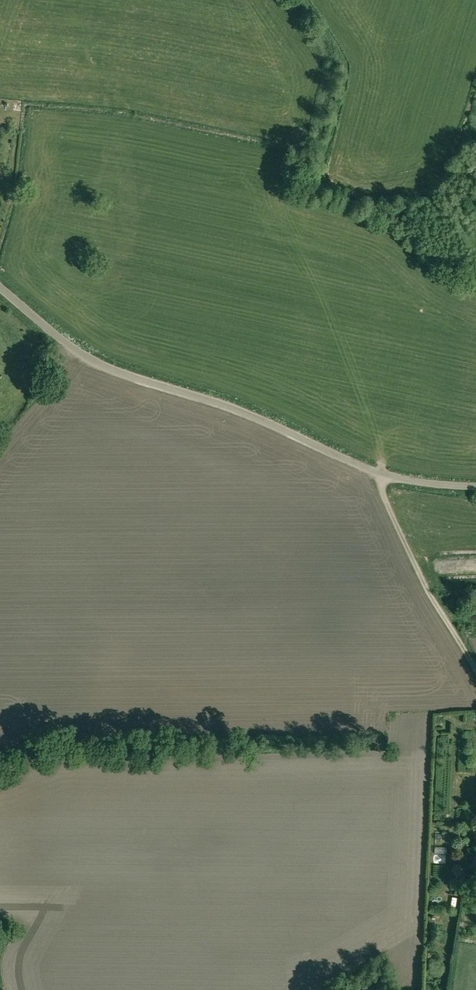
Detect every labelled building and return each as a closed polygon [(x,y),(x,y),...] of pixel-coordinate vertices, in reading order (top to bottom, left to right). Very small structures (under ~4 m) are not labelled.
[(144,392),(142,399),(150,401),(152,393),(144,392)] [(228,417),(220,414),(218,422),(226,425),(228,417)] [(302,449),(294,445),(291,453),(299,456),(302,449)]
